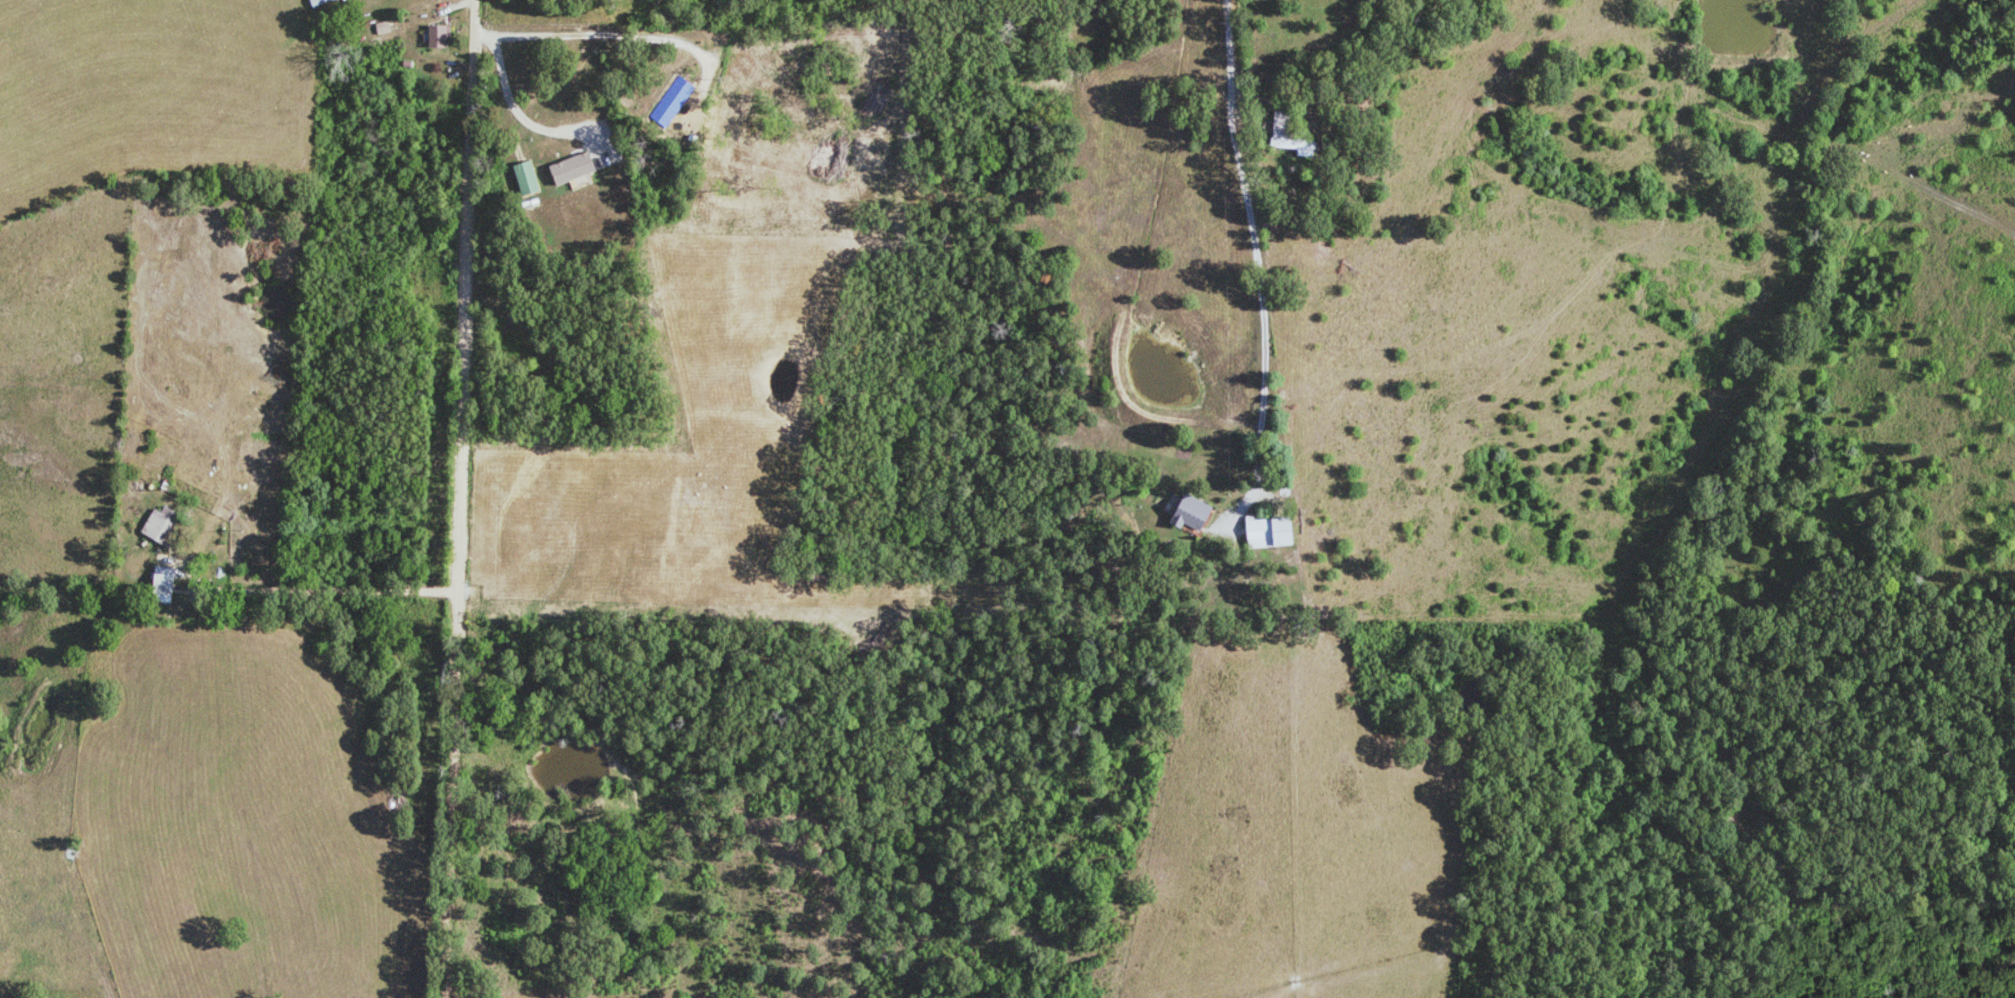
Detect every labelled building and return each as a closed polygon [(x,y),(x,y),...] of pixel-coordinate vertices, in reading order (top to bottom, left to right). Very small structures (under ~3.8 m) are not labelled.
[(312,9),(334,0),(308,0),(312,9)] [(375,24),(378,36),(391,33),(388,21),(375,24)] [(427,48),(447,48),(448,26),(427,25),(427,48)] [(649,118),(665,129),(693,86),(677,76),(649,118)] [(546,167),(554,186),(593,171),(586,151),(546,167)] [(513,165),(519,196),(537,192),(531,161),(513,165)] [(1210,507),(1182,493),(1166,524),(1178,530),(1182,523),(1199,531),(1210,507)] [(153,508),(139,532),(161,545),(179,515),(163,506),(159,512),(153,508)] [(1290,547),(1289,518),(1252,519),(1252,516),(1244,516),(1245,548),(1290,547)]
